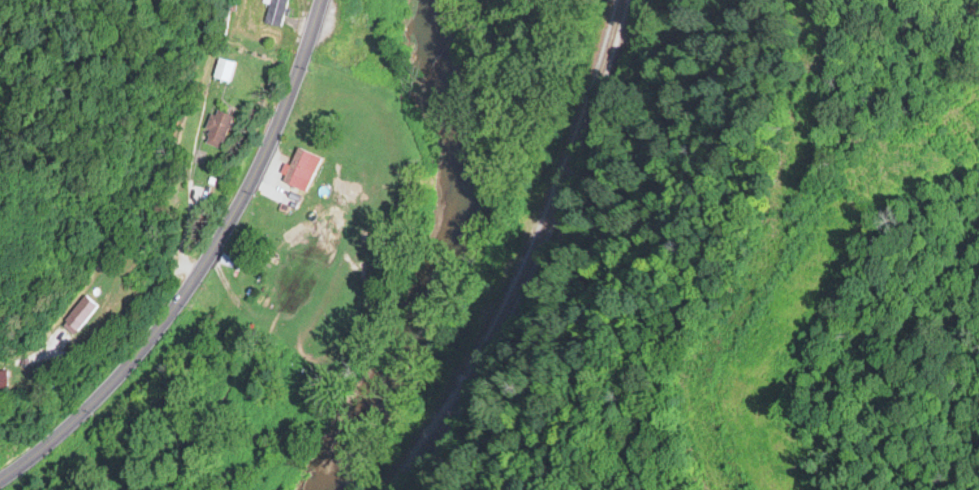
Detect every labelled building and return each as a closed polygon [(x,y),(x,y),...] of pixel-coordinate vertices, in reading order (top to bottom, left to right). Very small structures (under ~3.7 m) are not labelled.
[(285,0),(263,0),(267,1),(262,21),(278,25),(285,0)] [(234,61),(217,56),(211,75),(228,80),(234,61)] [(201,140),(220,147),(231,115),(212,108),(201,140)] [(305,179),(309,168),(304,167),(310,151),(295,145),(281,181),(295,186),(299,177),(305,179)] [(95,305),(83,294),(60,318),(72,330),(95,305)]
